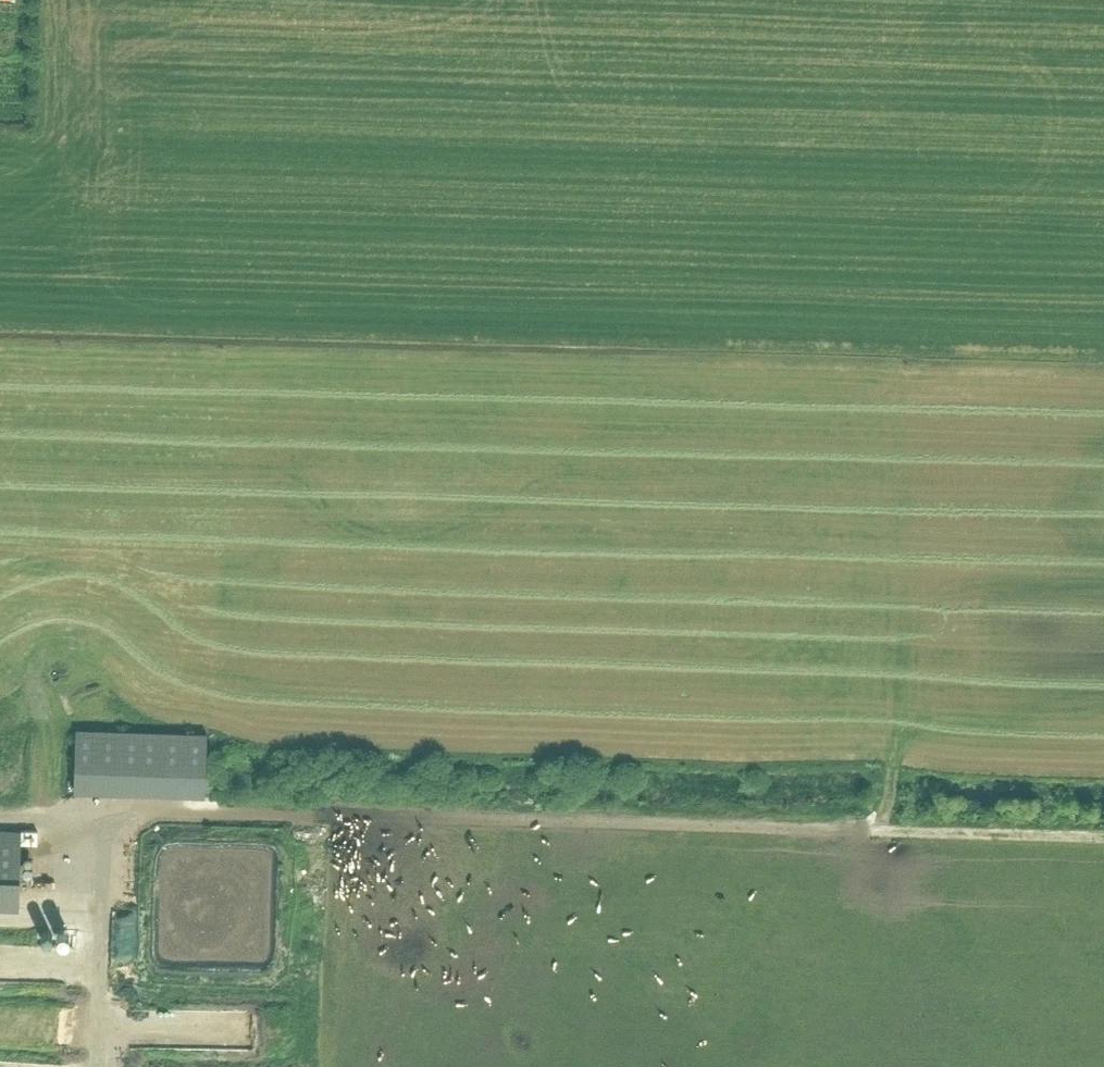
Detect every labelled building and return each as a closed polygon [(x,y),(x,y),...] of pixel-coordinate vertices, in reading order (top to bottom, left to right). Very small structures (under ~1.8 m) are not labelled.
[(204,726),(73,723),(72,782),(203,785),(204,726)] [(18,906),(20,831),(0,831),(0,906),(18,906)] [(186,941),(188,948),(212,941),(209,932),(195,936),(190,922),(165,929),(170,946),(186,941)]
